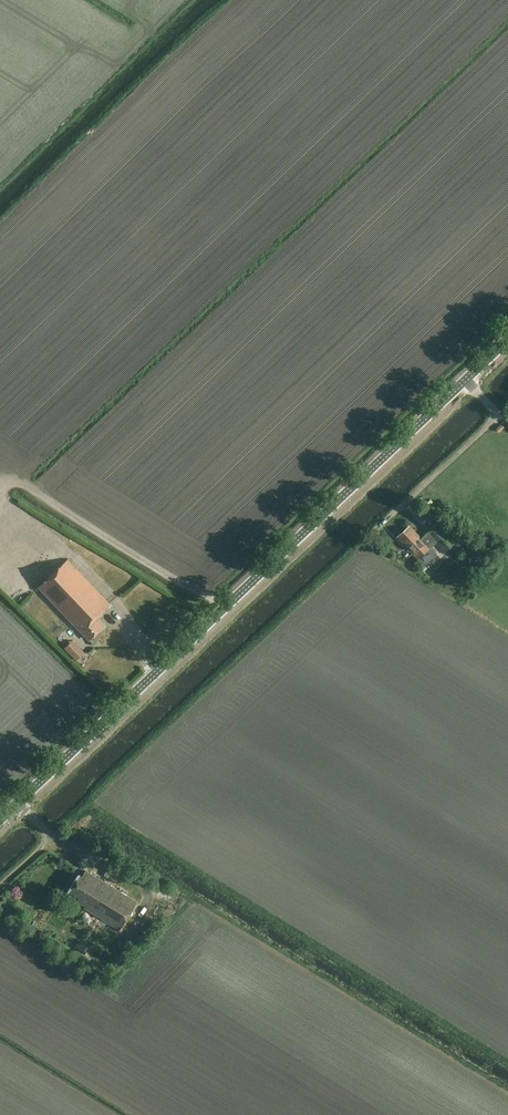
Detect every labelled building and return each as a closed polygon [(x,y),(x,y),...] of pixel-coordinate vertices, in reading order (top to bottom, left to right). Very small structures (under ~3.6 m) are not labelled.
[(456,543),(437,523),(421,539),(409,526),(397,537),(415,556),(416,555),(419,558),(424,554),(427,557),(433,552),(430,548),(435,544),(445,553),(456,543)] [(10,565),(3,557),(0,559),(0,573),(10,565)] [(76,569),(68,560),(69,559),(38,588),(39,588),(73,625),(72,625),(73,626),(75,624),(90,640),(103,628),(95,619),(111,604),(110,605),(102,596),(103,595),(102,595),(101,596),(93,587),(94,586),(93,587),(85,579),(86,578),(86,577),(85,578),(77,569),(78,569),(77,568),(76,569)] [(77,661),(86,653),(74,640),(65,648),(77,661)] [(135,903),(85,873),(83,877),(79,874),(69,891),(79,898),(77,901),(86,906),(85,908),(119,929),(135,903)] [(82,960),(85,954),(77,950),(74,956),(82,960)]
